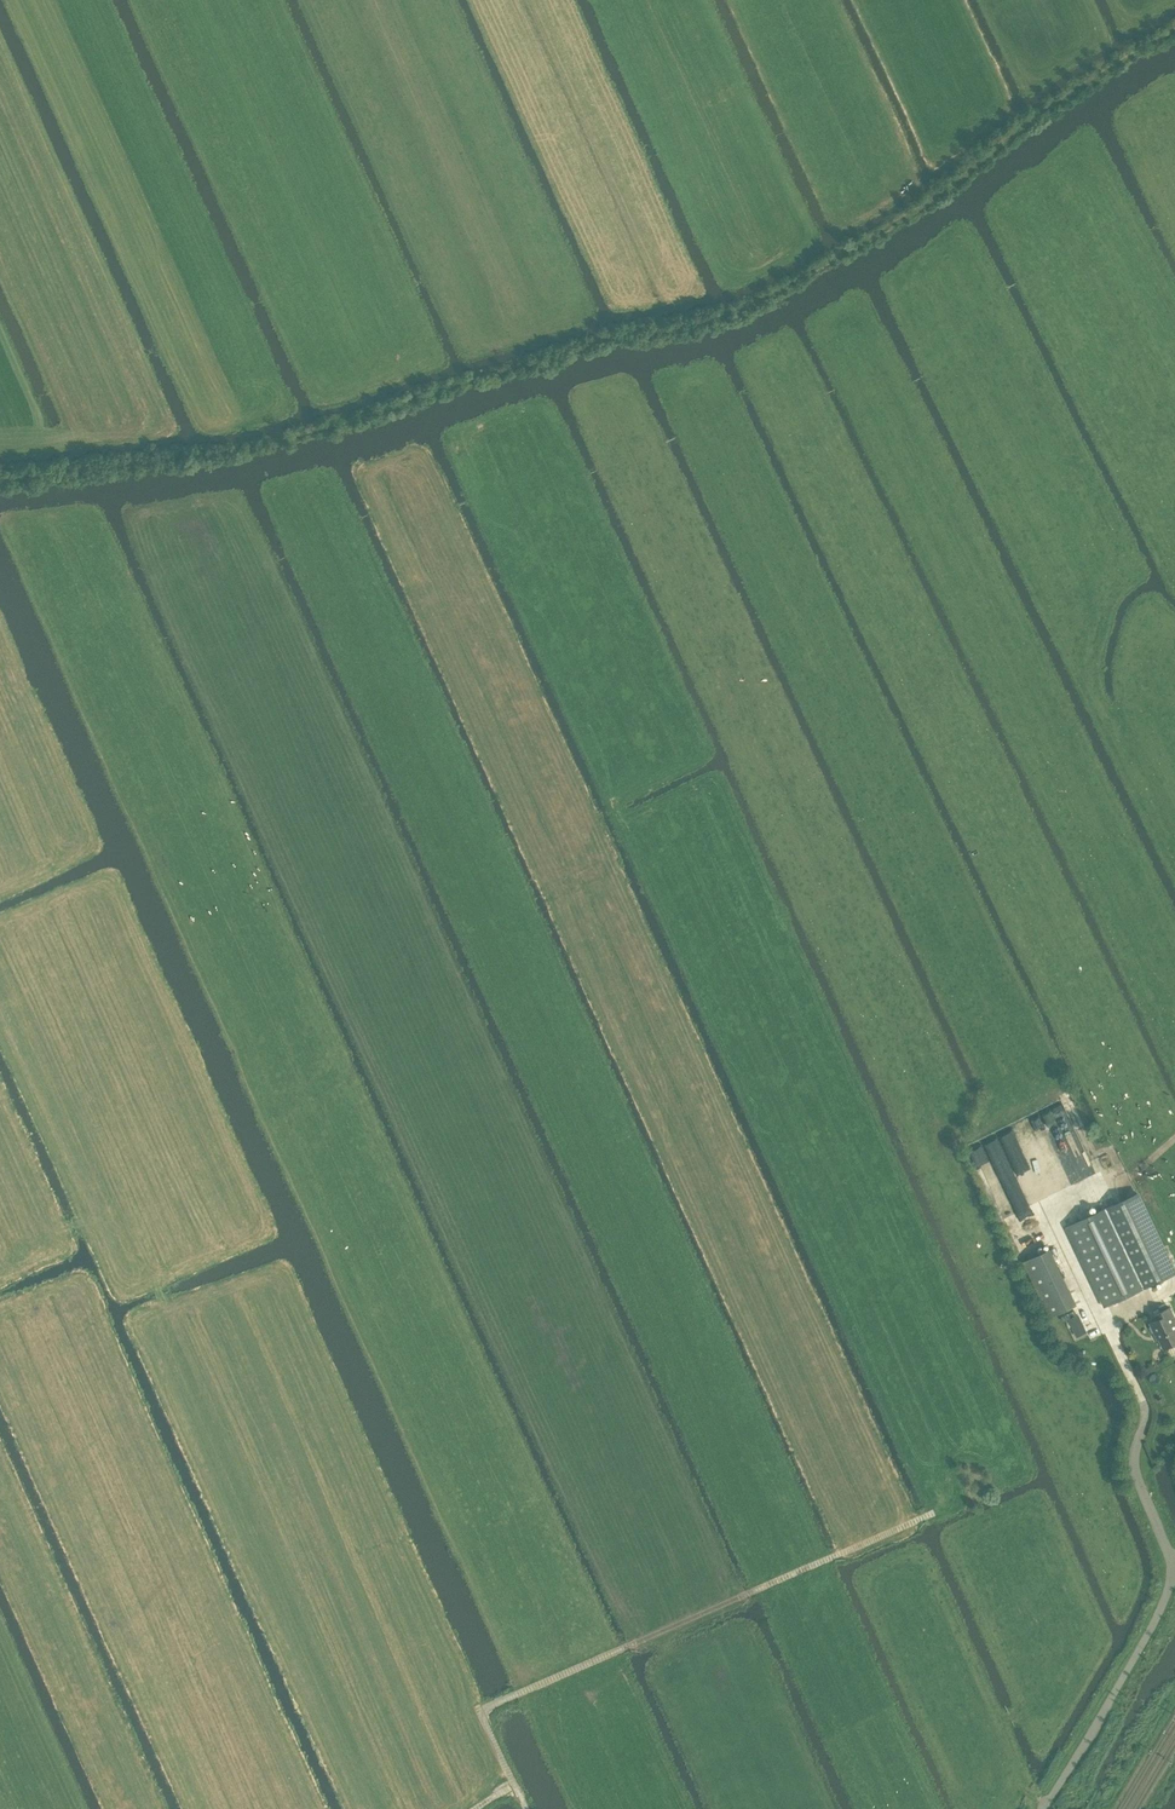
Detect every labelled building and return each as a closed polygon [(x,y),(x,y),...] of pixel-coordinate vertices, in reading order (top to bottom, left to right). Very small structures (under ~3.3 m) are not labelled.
[(1066,1227),(1104,1306),(1174,1273),(1174,1272),(1137,1193),(1134,1195),(1066,1227)] [(1050,1317),(1076,1304),(1050,1249),(1024,1262),(1050,1317)] [(1174,1343),(1174,1318),(1170,1307),(1154,1315),(1157,1320),(1150,1323),(1155,1334),(1158,1333),(1160,1338),(1159,1338),(1164,1348),(1174,1343)] [(1078,1315),(1069,1319),(1077,1336),(1086,1332),(1078,1315)]
